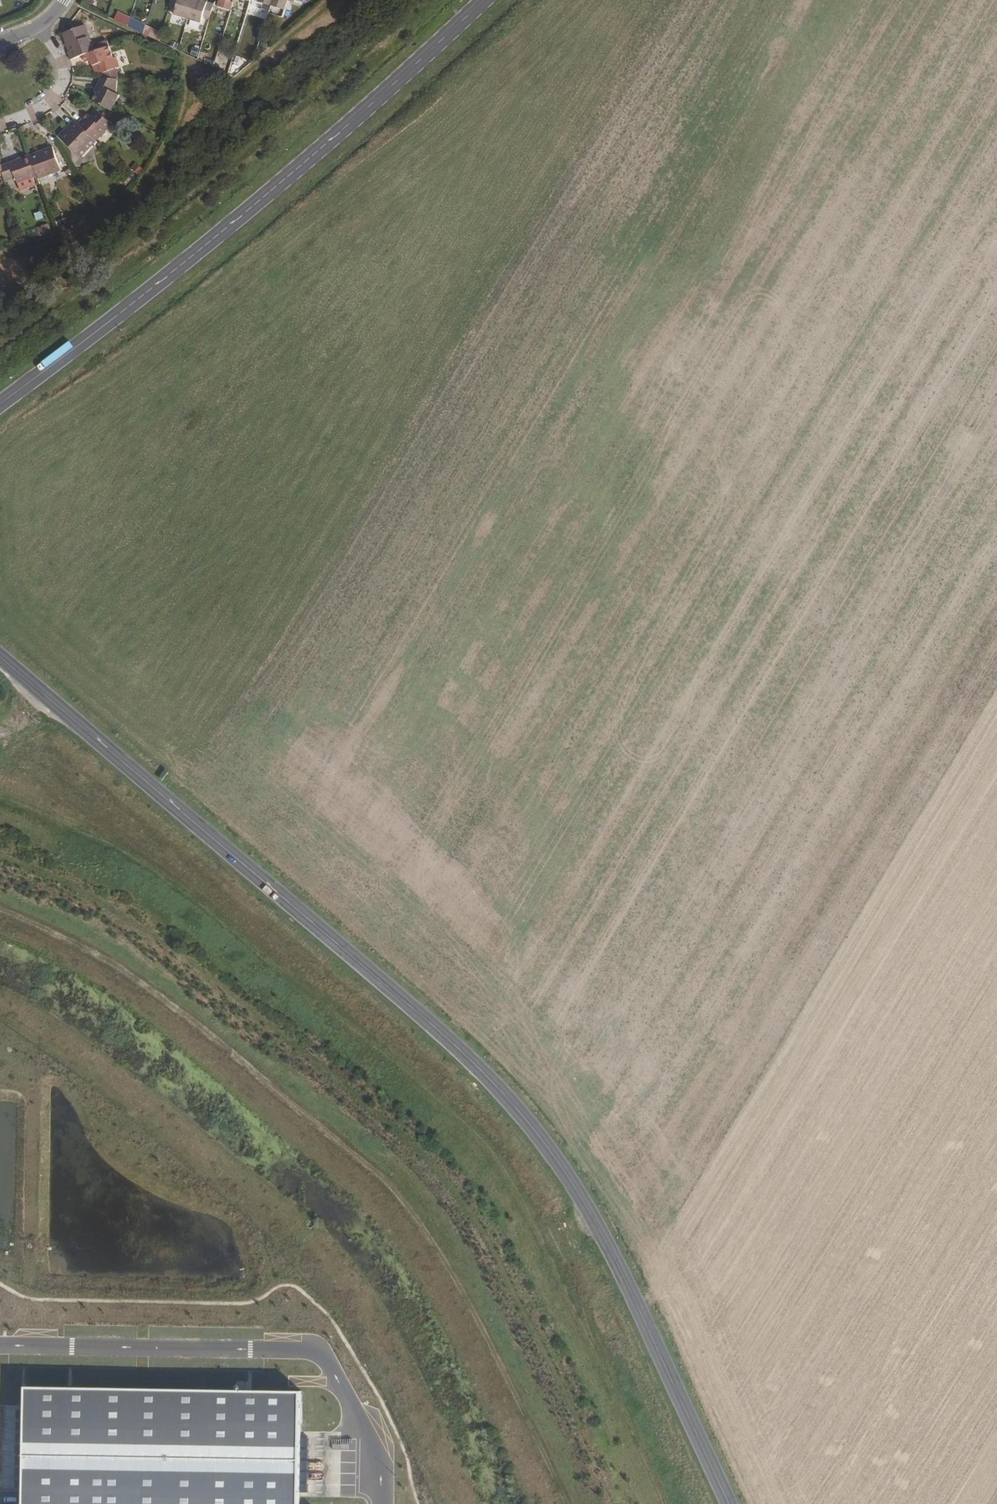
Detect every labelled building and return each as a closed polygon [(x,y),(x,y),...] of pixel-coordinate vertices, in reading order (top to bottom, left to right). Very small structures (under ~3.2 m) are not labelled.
[(169,7),(176,10),(174,15),(188,19),(193,1),(187,0),(171,0),(169,7)] [(214,5),(200,0),(200,3),(193,1),(188,19),(201,23),(203,18),(209,20),(214,5)] [(272,6),(285,10),(288,0),(295,2),(296,0),(274,0),(272,6)] [(138,31),(159,40),(163,31),(142,22),(138,31)] [(85,26),(62,34),(66,45),(68,44),(71,52),(67,53),(70,60),(84,56),(92,53),(87,39),(89,38),(85,26)] [(192,46),(192,56),(200,56),(200,46),(192,46)] [(92,53),(84,56),(86,64),(92,62),(96,73),(102,73),(104,78),(118,79),(115,70),(120,68),(117,57),(113,59),(109,47),(92,53)] [(104,78),(101,78),(101,86),(93,102),(112,111),(120,96),(117,95),(118,79),(104,78)] [(85,120),(79,125),(96,141),(111,125),(97,112),(91,118),(87,122),(85,120)] [(75,121),(67,129),(69,131),(77,123),(75,121)] [(67,129),(59,138),(81,158),(96,141),(79,125),(77,123),(69,131),(67,129)] [(53,148),(30,157),(38,177),(39,179),(61,171),(53,148)] [(30,157),(2,167),(4,179),(4,181),(15,178),(18,184),(38,177),(30,157)] [(137,162),(132,169),(140,174),(145,168),(137,162)] [(303,1390),(28,1385),(26,1503),(300,1503),(303,1390)]
